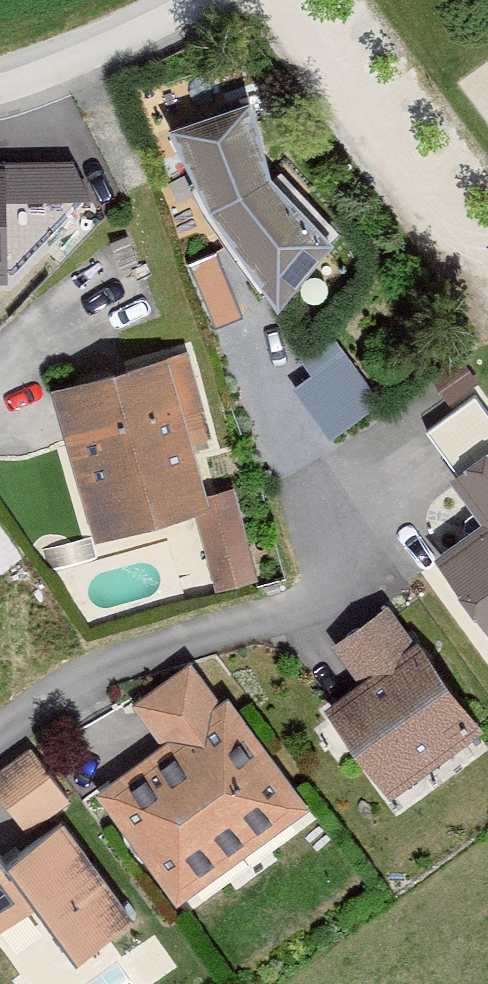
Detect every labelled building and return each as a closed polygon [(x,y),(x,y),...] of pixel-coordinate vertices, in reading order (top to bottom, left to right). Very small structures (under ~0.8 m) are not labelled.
[(207,200),(281,295),(285,299),(329,237),(268,166),(243,95),(174,119),(207,200)] [(326,432),(380,404),(348,342),(294,371),(326,432)] [(181,349),(52,386),(97,538),(209,505),(180,406),(196,401),(181,349)] [(435,554),(487,630),(487,448),(448,476),(480,522),(435,554)] [(359,683),(328,705),(391,792),(482,728),(391,601),(331,643),(359,683)] [(161,742),(99,785),(176,898),(308,809),(230,695),(218,703),(189,661),(132,700),(161,742)] [(27,830),(66,801),(26,746),(0,765),(0,793),(27,830)] [(66,822),(11,859),(75,953),(130,916),(66,822)] [(31,905),(0,860),(0,927),(31,905)]
